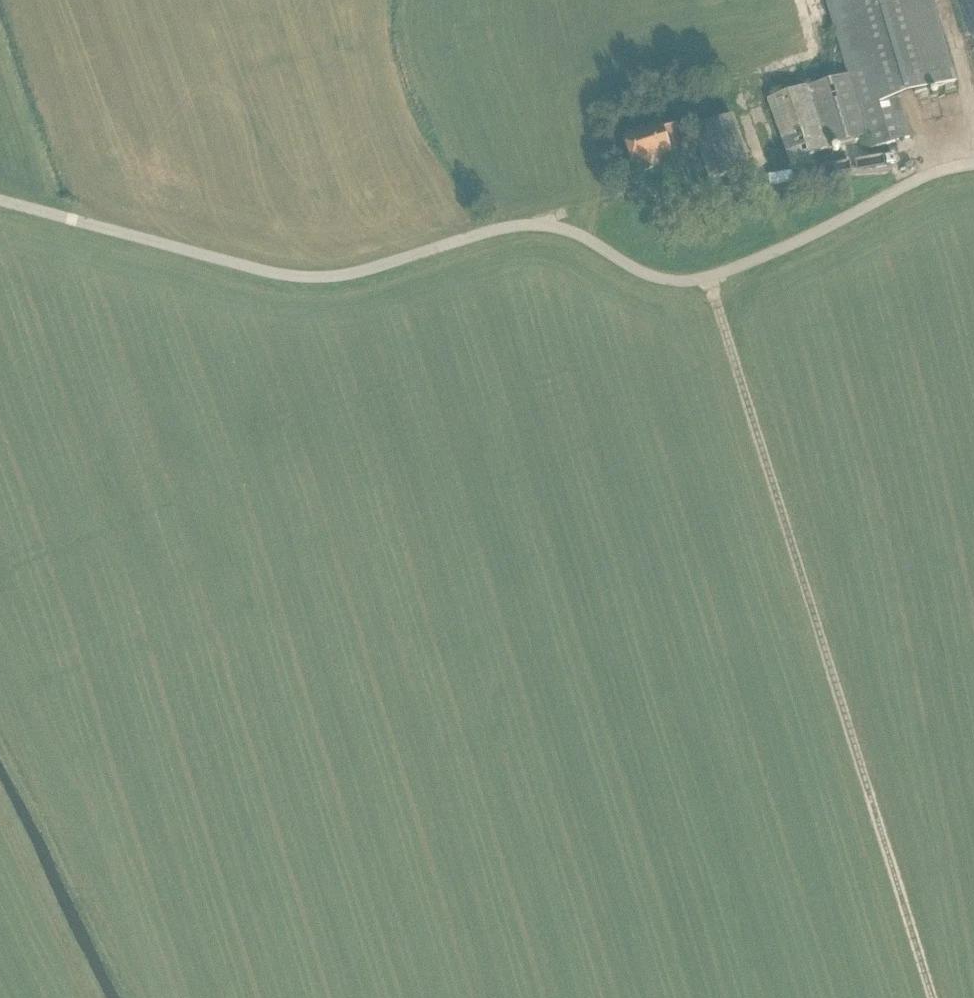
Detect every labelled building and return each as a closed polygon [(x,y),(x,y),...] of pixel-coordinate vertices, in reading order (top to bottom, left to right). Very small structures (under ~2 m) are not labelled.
[(851,76),(771,101),(789,162),(868,137),(871,149),(910,138),(899,98),(956,82),(932,0),(828,0),(851,76)] [(694,130),(711,182),(750,169),(733,117),(694,130)] [(676,161),(675,159),(689,154),(679,125),(665,130),(663,124),(624,138),(638,174),(676,161)]
